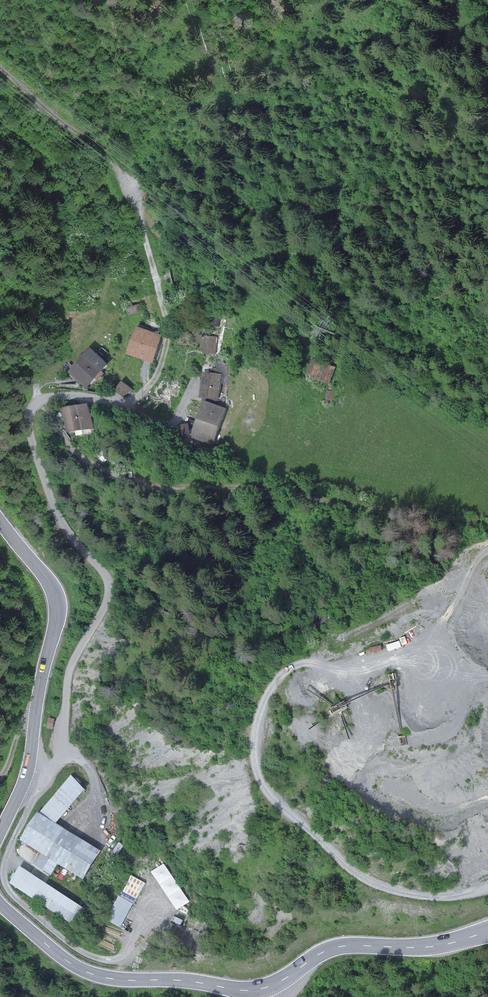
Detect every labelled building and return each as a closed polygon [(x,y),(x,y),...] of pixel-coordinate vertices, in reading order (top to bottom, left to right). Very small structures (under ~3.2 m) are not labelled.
[(139,304),(125,307),(127,315),(141,312),(139,304)] [(165,336),(141,328),(131,357),(155,364),(165,336)] [(219,337),(206,336),(204,354),(217,355),(219,337)] [(95,350),(72,374),(88,390),(112,366),(95,350)] [(228,385),(227,367),(224,351),(220,352),(221,356),(217,357),(219,369),(216,370),(217,374),(223,375),(222,385),(228,385)] [(320,362),(315,379),(332,385),(338,368),(320,362)] [(76,368),(71,364),(64,371),(68,376),(76,368)] [(217,374),(205,373),(203,399),(220,401),(222,385),(223,375),(217,374)] [(125,383),(118,392),(124,398),(136,392),(133,390),(134,389),(125,383)] [(329,391),(326,404),(334,406),(337,393),(329,391)] [(230,410),(209,403),(196,439),(216,447),(230,410)] [(92,405),(65,410),(69,434),(95,430),(92,405)] [(192,425),(181,427),(184,440),(194,438),(192,425)] [(113,455),(106,448),(98,455),(105,463),(113,455)] [(74,777),(42,814),(59,825),(60,825),(89,790),(74,777)] [(59,825),(42,814),(24,841),(42,853),(61,864),(87,881),(105,853),(59,825)] [(61,864),(42,853),(35,865),(53,876),(61,864)] [(86,909),(23,867),(12,884),(75,926),(86,909)] [(108,914),(124,922),(137,896),(121,888),(108,914)]
